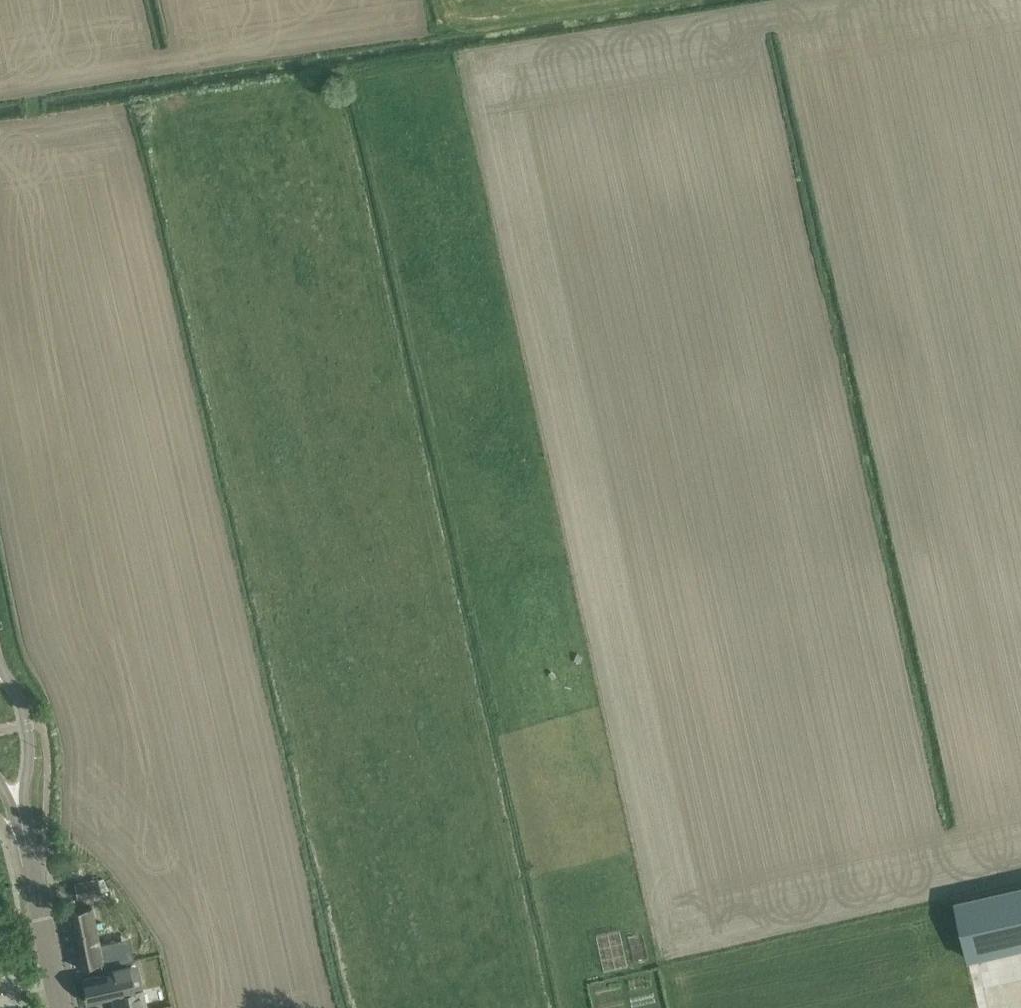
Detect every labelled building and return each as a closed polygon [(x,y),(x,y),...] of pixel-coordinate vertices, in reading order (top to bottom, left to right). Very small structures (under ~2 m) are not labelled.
[(79,897),(98,893),(101,892),(98,878),(76,883),(79,897)] [(954,899),(967,958),(1020,945),(1020,884),(966,896),(954,899)] [(86,908),(66,912),(79,967),(102,962),(102,966),(113,963),(125,961),(120,938),(99,942),(91,907),(86,908)] [(83,979),(88,1001),(112,996),(114,1007),(149,1007),(144,988),(142,989),(137,964),(126,964),(125,961),(113,963),(102,966),(104,974),(83,979)]
